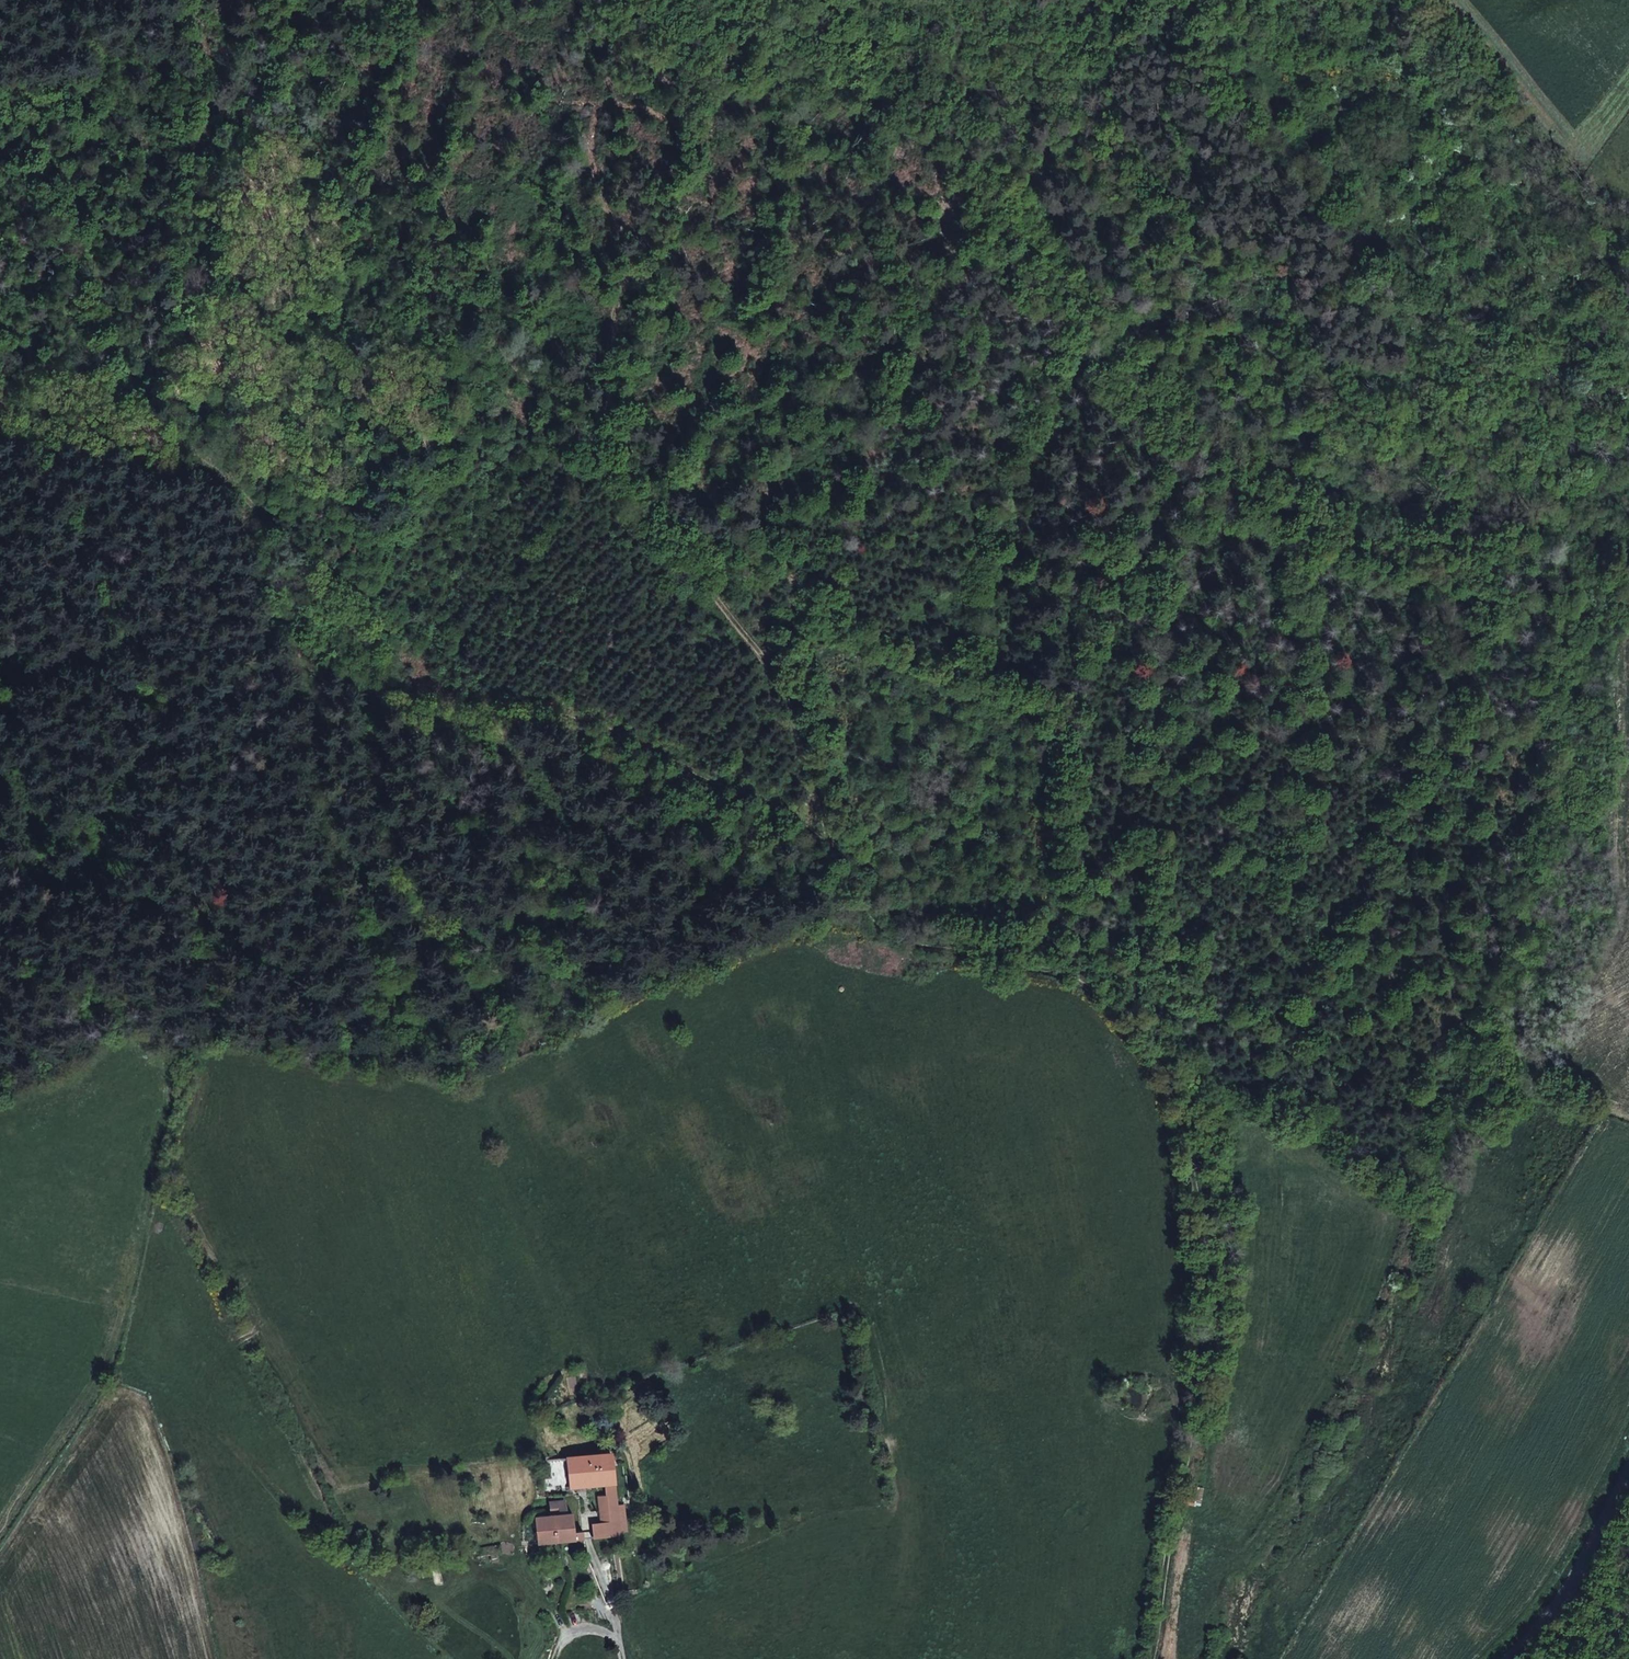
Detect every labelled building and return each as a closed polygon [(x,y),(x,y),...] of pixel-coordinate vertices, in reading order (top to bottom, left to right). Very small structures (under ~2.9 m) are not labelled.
[(608,1448),(567,1454),(572,1484),(602,1481),(612,1480),(608,1448)] [(596,1494),(601,1521),(617,1518),(612,1480),(602,1481),(602,1493),(596,1494)] [(550,1516),(532,1519),(534,1543),(554,1542),(582,1537),(580,1528),(573,1529),(571,1512),(564,1513),(561,1500),(548,1502),(550,1516)] [(589,1522),(591,1536),(619,1531),(617,1518),(601,1521),(589,1522)]
